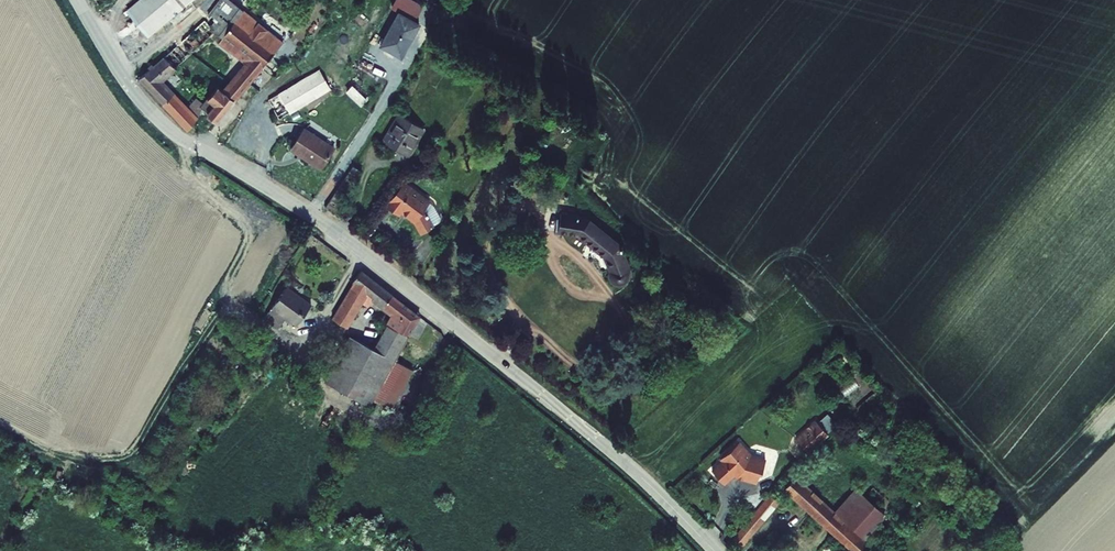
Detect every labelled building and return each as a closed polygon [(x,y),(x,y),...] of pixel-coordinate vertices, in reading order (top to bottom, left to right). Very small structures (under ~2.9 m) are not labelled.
[(128,11),(148,40),(176,17),(194,3),(199,11),(207,20),(166,58),(175,69),(211,36),(247,68),(227,95),(219,89),(201,107),(199,104),(190,112),(199,120),(205,113),(220,124),(265,70),(278,54),(262,41),(270,31),(232,0),(142,0),(128,11)] [(420,0),(401,0),(397,7),(403,11),(419,19),(427,4),(420,0)] [(199,11),(194,3),(176,17),(182,24),(199,11)] [(419,19),(403,11),(384,43),(405,54),(423,22),(419,19)] [(286,44),(270,31),(262,41),(278,54),(286,44)] [(291,64),(278,54),(265,70),(277,80),(291,64)] [(190,133),(199,120),(190,112),(187,108),(161,82),(175,69),(166,58),(163,61),(160,57),(152,64),(155,69),(141,81),(190,133)] [(321,71),(269,101),(281,121),(333,91),(321,71)] [(424,128),(403,114),(385,144),(409,159),(415,150),(412,148),(424,128)] [(424,128),(412,148),(415,150),(427,130),(424,128)] [(337,150),(306,130),(292,151),(300,157),(301,155),(324,170),(337,150)] [(428,210),(433,200),(405,184),(390,210),(404,218),(406,214),(421,222),(429,233),(440,225),(431,211),(428,210)] [(586,218),(561,215),(559,235),(579,239),(605,260),(610,273),(610,278),(612,283),(616,286),(623,287),(625,287),(628,284),(629,281),(635,279),(623,248),(586,218)] [(422,319),(362,272),(333,321),(348,329),(363,305),(370,309),(373,302),(394,319),(372,354),(348,343),(338,358),(331,354),(320,371),(329,376),(375,401),(397,362),(422,319)] [(314,307),(287,289),(265,321),(279,332),(287,321),(298,329),(314,307)] [(414,371),(397,362),(375,401),(392,411),(414,371)] [(375,401),(329,376),(326,383),(371,408),(375,401)] [(816,423),(795,440),(805,453),(826,435),(816,423)] [(766,462),(751,458),(739,444),(720,460),(723,463),(712,472),(723,486),(734,476),(737,479),(756,485),(759,475),(761,476),(766,462)] [(864,541),(844,523),(836,516),(792,477),(778,493),(822,532),(844,550),(863,550),(868,544),(866,542),(864,541)] [(836,516),(844,523),(864,541),(866,542),(895,509),(866,483),(836,516)] [(764,497),(729,538),(740,547),(775,505),(764,497)]
